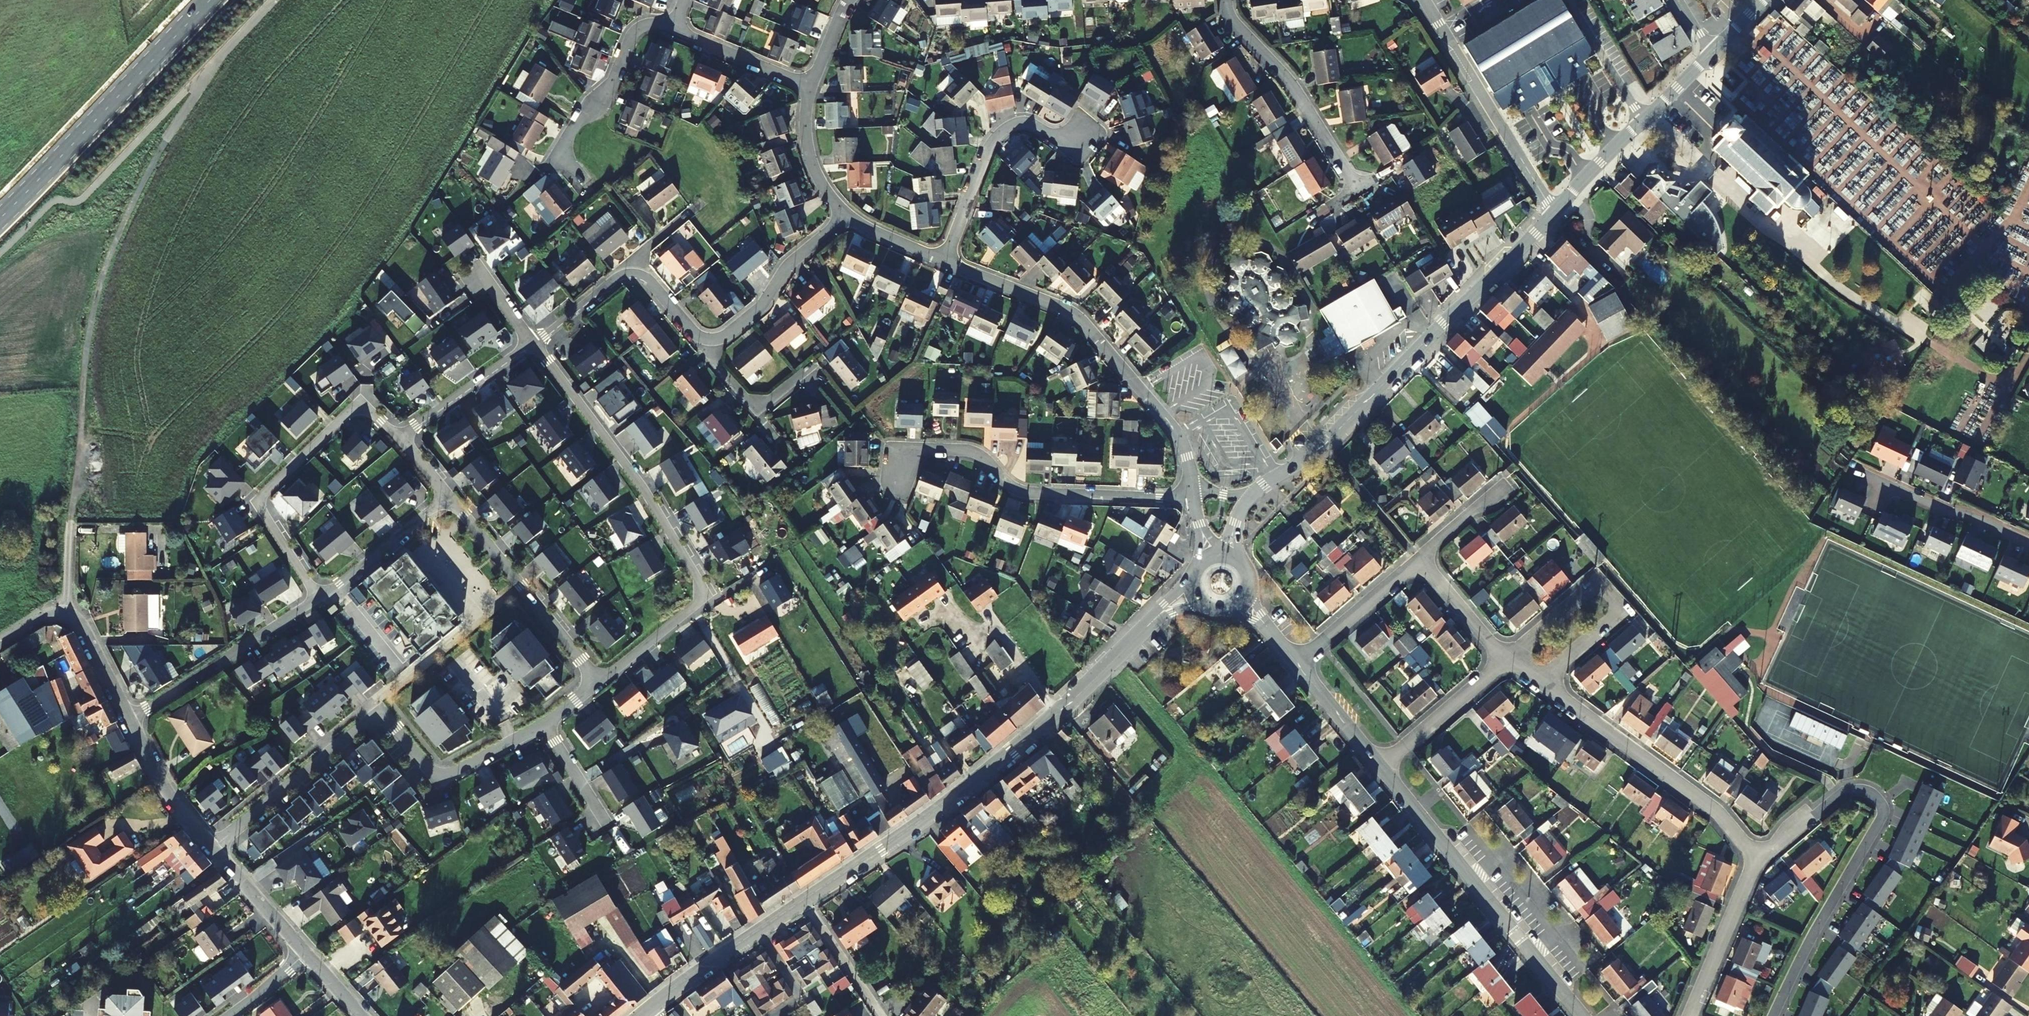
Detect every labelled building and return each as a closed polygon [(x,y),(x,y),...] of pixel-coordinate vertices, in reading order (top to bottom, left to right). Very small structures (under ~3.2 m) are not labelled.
[(571,10),(575,0),(561,0),(559,5),(571,10)] [(604,28),(609,30),(618,7),(601,0),(600,0),(591,23),(604,28)] [(631,1),(649,9),(653,0),(632,0),(631,1)] [(733,0),(711,0),(708,7),(714,10),(727,15),(733,0)] [(764,1),(762,0),(753,0),(750,12),(759,15),(764,1)] [(888,0),(879,0),(869,17),(894,33),(898,27),(890,21),(899,6),(888,0)] [(961,0),(936,0),(937,16),(962,14),(961,0)] [(986,0),(961,0),(962,14),(963,20),(987,18),(987,13),(986,0)] [(987,13),(1013,11),(1012,0),(986,0),(987,13)] [(1048,11),(1047,0),(1022,0),(1023,19),(1048,17),(1048,11)] [(1048,11),(1073,10),(1072,0),(1047,0),(1048,11)] [(1204,0),(1174,0),(1175,9),(1204,8),(1204,0)] [(1275,1),(1275,0),(1250,0),(1252,18),(1262,17),(1277,15),(1275,1)] [(1300,0),(1286,0),(1275,1),(1277,15),(1278,21),(1285,20),(1286,25),(1289,27),(1304,26),(1302,11),(1300,0)] [(1302,11),(1327,8),(1326,0),(1300,0),(1302,11)] [(1561,0),(1535,0),(1463,45),(1500,107),(1518,97),(1521,102),(1545,88),(1530,63),(1543,56),(1557,79),(1578,67),(1574,60),(1591,49),(1561,0)] [(1634,1),(1638,7),(1631,11),(1636,20),(1661,6),(1657,1),(1659,0),(1636,0),(1634,1)] [(1813,0),(1796,0),(1789,9),(1787,7),(1782,12),(1798,27),(1796,30),(1804,37),(1812,27),(1799,15),(1805,9),(1818,19),(1820,17),(1828,24),(1829,22),(1833,25),(1837,21),(1813,0)] [(1865,0),(1864,0),(1838,0),(1854,14),(1851,17),(1861,25),(1875,9),(1865,0)] [(1865,0),(1875,9),(1891,23),(1905,6),(1902,3),(1898,0),(1865,0)] [(816,12),(797,5),(788,28),(807,35),(816,12)] [(727,15),(714,10),(704,33),(723,40),(732,17),(727,15)] [(1780,15),(1776,11),(1771,15),(1776,20),(1780,15)] [(1678,27),(1670,12),(1642,30),(1645,35),(1658,26),(1666,38),(1652,47),(1661,62),(1690,44),(1679,26),(1678,27)] [(1342,33),(1338,16),(1330,17),(1334,35),(1342,33)] [(582,47),(594,52),(604,28),(591,23),(585,21),(579,35),(552,23),(548,33),(582,47)] [(1218,42),(1206,24),(1188,34),(1204,60),(1225,48),(1221,40),(1218,42)] [(1927,43),(1904,25),(1899,30),(1903,33),(1921,49),(1927,43)] [(871,48),(870,31),(850,32),(851,56),(872,56),(881,59),(880,48),(871,48)] [(797,43),(778,36),(769,59),(788,67),(797,43)] [(1891,47),(1878,36),(1867,48),(1880,60),(1891,47)] [(1830,48),(1821,39),(1814,46),(1824,54),(1830,48)] [(649,70),(668,77),(671,70),(665,67),(671,51),(668,50),(670,45),(658,40),(656,45),(652,44),(643,67),(649,70)] [(1002,42),(989,44),(988,41),(964,46),(966,56),(1004,49),(1002,42)] [(1772,53),(1763,46),(1759,51),(1768,58),(1772,53)] [(599,54),(594,52),(582,47),(573,70),(590,77),(599,54)] [(950,60),(958,57),(956,49),(947,52),(950,60)] [(1339,83),(1333,52),(1312,55),(1317,87),(1339,83)] [(1557,79),(1543,56),(1530,63),(1545,88),(1548,93),(1561,86),(1557,79)] [(1246,73),(1236,57),(1217,68),(1226,84),(1228,84),(1237,101),(1257,89),(1247,72),(1246,73)] [(1044,105),(1045,104),(1055,88),(1046,83),(1051,76),(1031,63),(1022,78),(1029,82),(1023,92),(1044,105)] [(721,73),(698,64),(688,91),(711,100),(721,73)] [(1450,86),(1436,65),(1414,78),(1425,96),(1440,87),(1442,91),(1450,86)] [(556,77),(538,66),(521,93),(542,106),(547,97),(545,95),(556,77)] [(860,92),(859,67),(839,68),(840,93),(860,92)] [(976,89),(954,67),(948,74),(950,75),(938,87),(946,95),(941,100),(951,111),(956,106),(958,107),(976,89)] [(1014,105),(1007,67),(999,68),(992,80),(1001,87),(995,95),(984,97),(988,112),(1001,110),(1001,108),(1014,105)] [(658,100),(668,77),(649,70),(640,92),(658,100)] [(1154,78),(1151,71),(1144,74),(1147,81),(1154,78)] [(761,92),(742,75),(729,91),(747,107),(761,92)] [(1114,88),(1093,75),(1082,92),(1103,105),(1114,88)] [(1055,88),(1045,104),(1066,118),(1077,100),(1055,87),(1055,88)] [(1135,93),(1134,89),(1122,93),(1123,97),(1135,93)] [(742,113),(747,107),(729,91),(724,97),(742,113)] [(1362,123),(1357,91),(1338,94),(1343,126),(1362,123)] [(1120,98),(1128,122),(1144,117),(1155,113),(1153,106),(1145,109),(1139,92),(1135,93),(1123,97),(1120,98)] [(1284,115),(1270,92),(1253,103),(1267,126),(1284,115)] [(649,108),(630,100),(621,123),(639,131),(649,108)] [(848,128),(847,103),(826,104),(828,129),(848,128)] [(549,119),(525,105),(521,113),(526,117),(511,140),(529,152),(545,128),(544,128),(549,119)] [(787,133),(779,109),(760,116),(769,140),(787,133)] [(942,119),(934,113),(922,126),(936,138),(943,129),(951,135),(952,147),(967,145),(966,131),(964,131),(963,118),(942,119)] [(1741,121),(1736,116),(1713,139),(1719,144),(1715,149),(1730,164),(1748,182),(1757,191),(1751,198),(1750,199),(1766,214),(1774,207),(1776,209),(1784,201),(1790,207),(1794,209),(1797,209),(1803,208),(1812,217),(1821,209),(1810,198),(1810,193),(1808,188),(1801,183),(1808,175),(1807,174),(1809,173),(1789,155),(1788,156),(1753,123),(1745,116),(1741,121)] [(1152,141),(1144,117),(1128,122),(1124,123),(1132,147),(1152,141)] [(1467,163),(1485,152),(1467,122),(1449,133),(1467,163)] [(1390,124),(1386,127),(1394,139),(1400,135),(1393,125),(1390,124)] [(1367,138),(1385,166),(1403,154),(1412,149),(1404,136),(1400,135),(1394,139),(1386,127),(1367,138)] [(1296,169),(1312,159),(1295,132),(1277,143),(1294,170),(1296,169)] [(520,154),(494,139),(489,147),(496,152),(480,177),(501,190),(507,181),(505,179),(516,164),(514,163),(520,154)] [(849,164),(856,163),(855,139),(834,139),(836,164),(849,164)] [(939,166),(940,176),(955,174),(954,160),(952,160),(951,147),(929,149),(921,142),(909,155),(923,167),(930,158),(939,166)] [(1036,158),(1022,144),(1004,162),(1018,176),(1036,158)] [(790,170),(781,147),(763,154),(772,177),(790,170)] [(1149,169),(1118,150),(1104,171),(1127,186),(1138,171),(1145,176),(1149,169)] [(1312,159),(1296,169),(1306,186),(1299,191),(1305,201),(1313,196),(1313,197),(1330,186),(1313,158),(1312,159)] [(869,163),(856,163),(849,164),(850,188),(869,188),(869,163)] [(1288,173),(1299,191),(1306,186),(1296,169),(1294,170),(1288,173)] [(1643,185),(1719,256),(1723,251),(1722,242),(1721,234),(1719,227),(1717,221),(1714,214),(1710,207),(1706,202),(1711,193),(1700,183),(1693,190),(1688,185),(1682,191),(1678,190),(1678,185),(1673,184),(1664,180),(1652,172),(1647,180),(1643,185)] [(1075,206),(1079,177),(1043,173),(1041,193),(1061,196),(1060,204),(1075,206)] [(1667,208),(1643,185),(1630,173),(1620,183),(1618,182),(1613,188),(1625,199),(1630,193),(1645,207),(1639,213),(1651,224),(1667,208)] [(553,186),(545,176),(524,194),(531,203),(537,199),(555,220),(572,206),(555,185),(553,186)] [(680,193),(667,176),(640,196),(653,213),(680,193)] [(922,203),(936,202),(942,201),(940,176),(920,179),(913,179),(914,193),(918,196),(921,196),(922,203)] [(772,188),(781,213),(790,209),(800,206),(790,181),(772,188)] [(1013,185),(993,185),(992,210),(1011,211),(1013,185)] [(1119,204),(1105,189),(1086,205),(1099,220),(1119,204)] [(1482,204),(1492,220),(1515,206),(1505,190),(1482,204)] [(1413,211),(1402,194),(1370,214),(1381,231),(1382,230),(1387,239),(1398,232),(1393,224),(1407,214),(1412,221),(1417,218),(1413,211)] [(938,227),(936,202),(922,203),(916,204),(919,229),(938,227)] [(1481,203),(1464,213),(1475,230),(1477,234),(1494,223),(1492,220),(1482,204),(1481,203)] [(790,209),(781,213),(772,216),(782,242),(800,235),(790,209)] [(1475,230),(1464,213),(1462,209),(1445,220),(1447,224),(1438,230),(1450,249),(1460,243),(1458,240),(1475,230)] [(1653,236),(1627,211),(1609,229),(1610,230),(1601,239),(1616,254),(1626,245),(1635,254),(1653,236)] [(1376,236),(1364,219),(1350,227),(1349,224),(1336,232),(1348,254),(1376,236)] [(629,238),(615,221),(588,242),(602,260),(629,238)] [(1011,239),(994,221),(978,235),(996,253),(1011,239)] [(498,223),(478,237),(489,254),(510,240),(498,223)] [(474,245),(460,226),(441,239),(454,257),(466,249),(467,250),(474,245)] [(1334,250),(1321,228),(1310,235),(1314,240),(1287,256),(1297,272),(1334,250)] [(1029,271),(1035,264),(1043,256),(1032,244),(1026,238),(1011,253),(1029,271)] [(1590,264),(1562,238),(1546,255),(1567,276),(1574,269),(1579,275),(1590,264)] [(768,258),(754,240),(725,264),(739,281),(768,258)] [(666,263),(679,280),(694,268),(697,271),(704,265),(694,252),(688,257),(678,244),(660,259),(664,265),(666,263)] [(874,256),(851,246),(842,265),(865,276),(874,256)] [(1053,282),(1061,274),(1067,268),(1050,250),(1043,256),(1035,264),(1053,282)] [(1419,270),(1430,287),(1452,273),(1437,250),(1415,263),(1419,270)] [(1218,277),(1217,283),(1220,291),(1227,294),(1223,298),(1222,304),(1225,311),(1233,314),(1240,314),(1238,319),(1241,327),(1248,329),(1245,336),(1252,335),(1253,342),(1265,345),(1271,343),(1273,349),(1280,343),(1286,346),(1292,345),(1297,340),(1298,333),(1293,328),(1298,322),(1307,322),(1305,308),(1295,309),(1289,306),(1290,299),(1280,288),(1285,284),(1285,278),(1283,271),(1276,268),(1270,269),(1270,263),(1267,257),(1260,253),(1253,254),(1248,259),(1245,254),(1240,252),(1232,253),(1227,258),(1226,265),(1229,271),(1222,272),(1218,277)] [(1067,268),(1061,274),(1078,292),(1093,277),(1080,264),(1087,257),(1083,253),(1067,268)] [(595,270),(582,255),(560,272),(573,288),(595,270)] [(904,277),(881,266),(872,285),(895,295),(904,277)] [(1607,281),(1593,268),(1587,274),(1592,280),(1578,294),(1589,304),(1595,299),(1593,296),(1607,281)] [(545,270),(518,292),(534,310),(549,298),(547,295),(559,286),(545,270)] [(1415,297),(1430,287),(1419,270),(1404,279),(1415,297)] [(1553,285),(1538,270),(1520,288),(1536,303),(1553,285)] [(431,304),(448,292),(435,273),(418,285),(431,304)] [(1114,307),(1127,294),(1129,293),(1111,274),(1096,289),(1114,307)] [(715,284),(710,278),(697,288),(703,294),(698,298),(704,305),(707,302),(710,306),(709,307),(716,316),(732,303),(716,283),(715,284)] [(830,299),(814,279),(803,289),(804,291),(791,302),(805,320),(830,299)] [(1320,312),(1345,356),(1399,324),(1398,322),(1405,318),(1400,308),(1393,312),(1374,281),(1320,312)] [(948,286),(941,283),(937,291),(945,294),(948,286)] [(1493,297),(1509,313),(1516,319),(1528,306),(1506,284),(1493,297)] [(932,300),(910,289),(901,308),(924,318),(932,301),(932,300)] [(972,320),(978,307),(981,300),(958,290),(949,309),(972,320)] [(415,314),(392,291),(377,305),(388,316),(393,311),(405,323),(415,314)] [(454,301),(448,292),(431,304),(429,305),(435,314),(454,301)] [(1115,318),(1132,336),(1143,326),(1148,322),(1130,304),(1133,301),(1127,294),(1114,307),(1111,310),(1117,316),(1115,318)] [(1509,313),(1493,297),(1480,311),(1496,326),(1509,313)] [(621,314),(640,337),(656,324),(637,301),(621,314)] [(937,303),(932,301),(924,318),(901,308),(897,316),(911,322),(913,319),(920,323),(928,321),(937,303)] [(1001,317),(978,307),(972,320),(970,326),(993,336),(1001,317)] [(1554,321),(1542,309),(1533,317),(1546,329),(1554,321)] [(1581,322),(1569,310),(1512,368),(1532,387),(1544,374),(1549,369),(1582,336),(1581,322)] [(459,331),(472,349),(484,341),(485,342),(498,333),(484,313),(459,331)] [(802,331),(788,313),(782,318),(783,320),(763,336),(777,352),(802,331)] [(415,314),(405,323),(416,334),(425,325),(415,314)] [(1037,324),(1014,314),(1003,338),(1026,348),(1037,324)] [(1481,357),(1499,339),(1483,323),(1477,329),(1478,331),(1466,342),(1481,357)] [(677,350),(656,324),(640,337),(662,363),(677,350)] [(1143,326),(1132,336),(1128,340),(1146,359),(1160,344),(1143,326)] [(1073,342),(1052,327),(1040,344),(1061,359),(1073,342)] [(372,329),(349,346),(361,363),(371,357),(370,355),(374,351),(375,353),(384,347),(372,329)] [(879,356),(886,336),(877,333),(870,353),(879,356)] [(1505,333),(1499,339),(1518,358),(1527,349),(1517,339),(1514,341),(1505,333)] [(1481,357),(1466,342),(1458,334),(1447,345),(1470,367),(1476,361),(1496,380),(1501,376),(1481,357)] [(460,363),(467,358),(452,337),(445,342),(445,343),(430,354),(443,372),(459,361),(460,363)] [(772,360),(758,341),(731,363),(752,387),(759,381),(754,375),(772,360)] [(568,358),(582,377),(606,359),(601,352),(598,352),(592,343),(579,354),(578,353),(576,355),(575,353),(568,358)] [(1235,378),(1248,370),(1232,344),(1219,352),(1235,378)] [(935,359),(939,349),(929,345),(925,355),(935,359)] [(867,375),(845,349),(829,362),(851,389),(867,375)] [(346,380),(353,375),(340,356),(321,369),(334,387),(345,379),(346,380)] [(1096,382),(1085,359),(1061,371),(1071,394),(1096,382)] [(696,372),(691,366),(674,380),(693,405),(710,391),(695,373),(696,372)] [(1457,399),(1472,384),(1455,367),(1440,382),(1457,399)] [(544,388),(531,370),(508,386),(521,404),(544,388)] [(411,400),(429,387),(418,371),(399,384),(411,400)] [(623,381),(615,371),(594,387),(601,397),(597,400),(611,418),(613,417),(619,425),(640,408),(634,400),(632,401),(619,384),(623,381)] [(1478,379),(1472,384),(1483,395),(1488,389),(1478,379)] [(1113,386),(1099,385),(1098,393),(1112,394),(1113,386)] [(1098,393),(1089,392),(1088,418),(1102,418),(1117,419),(1118,394),(1112,394),(1098,393)] [(487,428),(514,409),(502,393),(494,398),(493,396),(485,401),(486,402),(475,410),(487,428)] [(959,395),(934,394),(933,414),(958,415),(959,395)] [(281,422),(296,437),(304,429),(304,428),(306,426),(306,427),(317,416),(302,401),(281,422)] [(1508,437),(1477,401),(1464,414),(1495,448),(1508,437)] [(818,424),(813,402),(804,404),(804,406),(787,409),(791,430),(818,424)] [(729,409),(724,403),(703,420),(723,444),(740,430),(726,412),(729,409)] [(991,425),(992,418),(992,404),(967,404),(966,424),(991,425)] [(923,406),(897,405),(897,425),(922,426),(923,406)] [(553,448),(570,435),(556,416),(559,414),(554,408),(535,423),(553,448)] [(1410,431),(1404,436),(1414,447),(1419,441),(1421,443),(1440,427),(1428,413),(1408,429),(1410,431)] [(643,416),(625,429),(646,456),(663,443),(643,416)] [(449,454),(477,434),(465,418),(452,427),(452,428),(448,431),(447,430),(437,436),(449,454)] [(1027,419),(992,418),(991,425),(991,439),(1027,439),(1027,419)] [(255,470),(271,455),(269,452),(279,442),(264,426),(245,444),(253,452),(245,460),(255,470)] [(1903,465),(1912,444),(1881,430),(1871,450),(1903,465)] [(1136,467),(1136,454),(1137,432),(1129,432),(1128,446),(1112,446),(1111,466),(1136,467)] [(369,448),(356,435),(341,450),(354,463),(369,448)] [(1414,447),(1404,436),(1398,440),(1397,439),(1374,458),(1386,473),(1410,453),(1408,452),(1414,447)] [(578,440),(559,454),(578,479),(596,465),(585,450),(586,449),(578,440)] [(771,457),(757,440),(742,453),(766,482),(784,467),(774,455),(771,457)] [(868,442),(847,441),(846,467),(867,467),(868,442)] [(1075,465),(1076,452),(1076,444),(1052,443),(1051,451),(1051,464),(1075,465)] [(1051,464),(1051,451),(1026,450),(1026,470),(1051,471),(1051,464)] [(1944,484),(1953,465),(1924,451),(1915,471),(1944,484)] [(1076,452),(1075,465),(1075,472),(1100,474),(1101,453),(1076,452)] [(679,453),(660,464),(677,493),(696,481),(679,453)] [(1162,455),(1136,454),(1136,467),(1136,475),(1161,476),(1162,455)] [(1983,463),(1966,455),(1954,481),(1970,489),(1977,473),(1978,474),(1983,463)] [(480,457),(463,471),(480,492),(497,478),(480,457)] [(237,488),(244,481),(222,458),(209,470),(217,478),(207,489),(222,505),(238,489),(237,488)] [(1454,484),(1449,488),(1459,500),(1464,494),(1465,496),(1485,480),(1472,466),(1453,482),(1454,484)] [(1436,474),(1431,467),(1420,477),(1425,483),(1436,474)] [(1513,473),(1508,467),(1504,471),(1501,472),(1507,478),(1509,476),(1513,473)] [(843,510),(848,506),(861,497),(839,468),(822,480),(843,510)] [(943,488),(946,479),(923,470),(915,490),(939,499),(943,488)] [(602,508),(618,496),(608,482),(609,481),(602,472),(585,485),(602,508)] [(949,473),(946,479),(943,488),(953,491),(958,501),(947,506),(953,518),(960,521),(966,507),(973,488),(975,485),(961,480),(962,478),(949,473)] [(408,497),(415,492),(400,474),(383,489),(396,505),(407,497),(408,497)] [(283,498),(302,517),(317,503),(298,484),(283,498)] [(523,510),(504,487),(487,501),(506,524),(523,510)] [(973,488),(966,507),(990,516),(997,497),(973,488)] [(1452,506),(1459,500),(1449,488),(1442,493),(1441,491),(1430,500),(1427,496),(1418,504),(1434,523),(1453,507),(1452,506)] [(1835,506),(1857,517),(1866,497),(1858,493),(1858,495),(1843,488),(1835,506)] [(861,497),(848,506),(862,527),(879,514),(865,494),(861,497)] [(382,520),(388,515),(374,497),(355,512),(362,521),(366,521),(370,527),(381,518),(382,520)] [(702,497),(685,507),(699,531),(716,521),(702,497)] [(1305,520),(1300,524),(1310,535),(1315,531),(1316,532),(1339,513),(1327,498),(1304,518),(1305,520)] [(627,506),(608,518),(624,546),(643,535),(631,515),(632,514),(627,506)] [(1486,534),(1496,545),(1501,540),(1503,542),(1526,522),(1513,508),(1491,527),(1492,528),(1486,534)] [(239,521),(232,509),(214,521),(228,544),(247,531),(240,520),(239,521)] [(1027,518),(1003,509),(996,528),(1020,537),(1027,518)] [(1883,511),(1873,532),(1902,546),(1915,519),(1903,514),(1901,518),(1891,513),(1890,515),(1883,511)] [(1034,533),(1058,542),(1065,523),(1041,514),(1034,533)] [(1121,526),(1144,540),(1149,543),(1162,551),(1175,530),(1158,518),(1151,514),(1143,528),(1129,518),(1125,519),(1121,526)] [(542,530),(530,515),(511,530),(516,536),(518,535),(526,544),(542,530)] [(1065,523),(1058,542),(1058,543),(1083,553),(1086,546),(1083,545),(1091,526),(1068,517),(1065,523)] [(906,539),(891,518),(875,530),(879,537),(889,552),(885,555),(891,563),(894,560),(910,548),(904,540),(906,539)] [(354,542),(339,523),(313,545),(326,562),(347,545),(348,547),(354,542)] [(1310,535),(1300,524),(1294,529),(1293,527),(1270,548),(1282,562),(1305,542),(1303,541),(1310,535)] [(1933,525),(1924,545),(1947,555),(1956,536),(1933,525)] [(809,535),(818,547),(829,538),(821,527),(809,535)] [(879,537),(875,530),(864,538),(869,545),(879,537)] [(143,531),(126,532),(127,569),(127,579),(146,579),(149,579),(149,569),(151,569),(151,553),(144,553),(143,531)] [(1998,547),(1967,533),(1957,553),(1989,568),(1998,547)] [(1490,550),(1496,545),(1486,534),(1480,539),(1479,537),(1460,554),(1472,568),(1491,551),(1490,550)] [(728,535),(708,547),(712,554),(714,553),(721,565),(728,561),(731,562),(741,556),(728,535)] [(663,569),(647,542),(628,553),(645,580),(663,569)] [(1327,556),(1337,547),(1332,542),(1328,545),(1327,544),(1321,549),(1327,556)] [(1149,543),(1135,564),(1143,569),(1153,575),(1167,554),(1162,551),(1149,543)] [(1337,547),(1327,556),(1333,562),(1347,550),(1341,543),(1337,547)] [(568,567),(551,546),(535,559),(552,581),(568,567)] [(862,556),(854,546),(843,554),(851,565),(862,556)] [(1129,573),(1116,592),(1119,593),(1129,599),(1142,581),(1138,578),(1143,569),(1135,564),(1111,548),(1103,561),(1108,575),(1114,573),(1118,566),(1129,573)] [(1513,566),(1526,555),(1521,549),(1508,560),(1513,566)] [(1368,554),(1343,575),(1354,588),(1360,583),(1361,585),(1381,568),(1368,554)] [(1993,577),(2006,583),(2010,582),(2021,587),(2024,585),(2028,575),(2028,567),(2024,564),(2022,565),(2017,563),(2018,561),(2004,554),(1993,577)] [(1513,566),(1519,573),(1532,562),(1526,555),(1513,566)] [(1333,562),(1327,556),(1317,564),(1322,571),(1333,562)] [(390,560),(369,577),(375,584),(368,590),(388,614),(395,609),(399,615),(392,620),(422,656),(441,641),(438,637),(442,633),(443,634),(447,632),(450,629),(451,622),(458,616),(437,591),(430,597),(420,584),(427,579),(417,566),(416,566),(410,559),(405,559),(395,565),(390,560)] [(1534,590),(1543,602),(1549,597),(1550,598),(1570,582),(1552,561),(1527,582),(1534,590)] [(1308,572),(1300,563),(1290,572),(1298,581),(1308,572)] [(1524,579),(1519,573),(1513,566),(1507,570),(1519,583),(1524,579)] [(277,571),(253,586),(265,604),(289,589),(277,571)] [(1119,593),(1116,592),(1087,573),(1080,585),(1083,599),(1090,597),(1094,591),(1104,597),(1092,617),(1095,618),(1104,624),(1117,605),(1113,603),(1119,593)] [(597,600),(576,574),(559,588),(580,614),(597,600)] [(914,589),(926,605),(938,597),(939,598),(946,593),(932,575),(921,583),(922,584),(914,589)] [(1354,588),(1343,575),(1318,597),(1330,611),(1350,595),(1348,593),(1354,588)] [(996,598),(985,581),(976,587),(975,586),(964,594),(977,613),(984,608),(983,606),(996,598)] [(357,587),(350,593),(360,606),(367,600),(357,587)] [(924,606),(926,605),(914,589),(912,590),(911,589),(900,597),(901,599),(891,605),(903,621),(917,612),(918,613),(925,608),(924,606)] [(1543,602),(1534,590),(1528,595),(1526,594),(1504,613),(1516,628),(1539,609),(1537,607),(1543,602)] [(125,631),(147,631),(157,630),(156,594),(146,594),(125,595),(125,631)] [(1433,633),(1445,623),(1440,617),(1442,616),(1423,594),(1409,606),(1428,629),(1429,628),(1433,633)] [(240,627),(260,613),(251,598),(230,612),(240,627)] [(335,605),(328,611),(331,615),(338,609),(335,605)] [(1081,639),(1095,618),(1092,617),(1077,607),(1063,629),(1081,639)] [(608,649),(625,635),(607,613),(590,627),(608,649)] [(744,656),(778,635),(775,630),(771,623),(767,616),(733,637),(744,656)] [(781,626),(777,619),(771,623),(775,630),(781,626)] [(303,633),(312,647),(319,643),(322,647),(335,639),(323,620),(303,633)] [(546,699),(561,687),(550,673),(554,670),(546,659),(548,657),(526,631),(524,633),(514,621),(491,640),(500,651),(492,658),(497,665),(500,663),(507,671),(510,669),(519,681),(522,678),(531,689),(535,685),(546,699)] [(1393,633),(1383,622),(1377,627),(1376,625),(1356,642),(1368,657),(1388,639),(1387,638),(1393,633)] [(1450,629),(1445,623),(1433,633),(1454,659),(1468,647),(1452,627),(1450,629)] [(57,626),(52,626),(77,676),(90,669),(72,634),(57,626)] [(1611,649),(1605,653),(1615,665),(1621,660),(1622,661),(1645,641),(1632,626),(1609,647),(1611,649)] [(45,627),(0,654),(0,655),(6,665),(45,640),(45,627)] [(675,650),(688,667),(711,649),(697,632),(675,650)] [(278,643),(294,668),(310,657),(306,651),(312,647),(303,633),(288,642),(286,638),(278,643)] [(1658,638),(1654,633),(1647,639),(1652,644),(1658,638)] [(1410,653),(1417,647),(1407,634),(1399,641),(1410,653)] [(1748,645),(1739,635),(1720,652),(1715,646),(1688,670),(1731,719),(1739,712),(1733,705),(1747,692),(1730,672),(1741,662),(1736,656),(1748,645)] [(999,649),(993,640),(985,650),(990,656),(999,649)] [(1393,645),(1404,658),(1410,653),(1399,641),(1393,645)] [(259,661),(268,676),(275,671),(279,678),(294,668),(278,643),(271,647),(274,651),(265,657),(259,661)] [(138,645),(125,645),(126,653),(139,652),(138,645)] [(1013,662),(1002,647),(999,649),(990,656),(1001,671),(1013,662)] [(1410,653),(1416,660),(1423,669),(1430,662),(1417,647),(1410,653)] [(1217,689),(1233,677),(1247,665),(1234,648),(1211,667),(1221,679),(1213,685),(1217,689)] [(155,691),(173,679),(156,651),(135,664),(143,677),(146,676),(155,691)] [(973,687),(980,682),(959,652),(952,657),(973,687)] [(1416,660),(1410,653),(1404,658),(1410,665),(1416,660)] [(1615,665),(1605,653),(1599,658),(1598,656),(1575,676),(1587,691),(1611,671),(1610,670),(1615,665)] [(934,681),(918,660),(907,668),(923,689),(934,681)] [(249,661),(236,670),(248,689),(268,676),(259,661),(252,665),(249,661)] [(504,674),(507,671),(500,663),(497,665),(504,674)] [(685,681),(670,663),(655,676),(646,665),(634,674),(658,703),(685,681)] [(1636,673),(1626,663),(1619,669),(1620,670),(1628,680),(1636,673)] [(1260,681),(1247,665),(1233,677),(1240,686),(1236,689),(1242,696),(1260,681)] [(23,679),(4,691),(8,697),(28,685),(47,674),(43,666),(23,677),(23,679)] [(361,666),(349,676),(363,694),(375,684),(361,666)] [(60,679),(50,682),(64,721),(64,722),(67,720),(74,717),(75,718),(106,702),(90,669),(77,676),(87,695),(78,701),(79,703),(71,708),(60,679)] [(871,675),(868,670),(861,674),(864,679),(871,675)] [(1260,681),(1242,696),(1237,700),(1251,716),(1266,703),(1281,692),(1268,675),(1260,681)] [(1426,682),(1420,675),(1409,683),(1411,685),(1409,687),(1412,691),(1400,701),(1412,716),(1436,696),(1434,694),(1440,690),(1431,678),(1426,682)] [(318,692),(337,716),(343,710),(340,706),(348,700),(332,680),(318,692)] [(19,746),(25,743),(64,721),(50,682),(32,693),(28,685),(8,697),(4,691),(0,694),(0,739),(8,753),(13,749),(19,746)] [(1004,739),(1016,729),(1001,710),(999,708),(980,682),(973,687),(993,715),(989,720),(982,726),(963,703),(954,709),(958,715),(964,724),(971,733),(979,745),(986,754),(1004,739)] [(647,700),(632,683),(626,688),(626,689),(614,700),(627,716),(647,700)] [(811,691),(823,709),(834,702),(827,691),(828,690),(824,683),(811,691)] [(1030,686),(1028,683),(999,708),(1001,710),(1014,700),(1030,686)] [(435,686),(410,706),(419,717),(417,719),(439,746),(441,744),(449,753),(471,741),(468,735),(472,732),(466,724),(468,722),(463,715),(466,713),(462,708),(455,699),(457,697),(452,690),(444,697),(435,686)] [(1014,700),(1028,718),(1044,705),(1030,686),(1014,700)] [(337,716),(318,692),(303,704),(319,724),(327,717),(330,721),(337,716)] [(1294,708),(1281,692),(1266,703),(1272,710),(1280,719),(1294,708)] [(1500,741),(1509,752),(1515,744),(1497,722),(1513,708),(1501,693),(1476,713),(1500,741)] [(704,717),(716,736),(750,715),(738,696),(704,717)] [(464,705),(457,697),(455,699),(462,708),(464,705)] [(1649,738),(1663,719),(1671,708),(1665,704),(1654,719),(1646,713),(1651,706),(1638,697),(1622,720),(1649,738)] [(963,703),(960,700),(951,706),(954,709),(963,703)] [(1028,718),(1014,700),(1001,710),(1016,729),(1028,718)] [(872,709),(867,701),(852,710),(857,719),(872,709)] [(74,717),(67,720),(70,726),(72,725),(74,727),(78,725),(80,729),(100,718),(106,727),(116,722),(106,702),(75,718),(74,717)] [(1269,713),(1272,710),(1266,703),(1251,716),(1257,723),(1269,713)] [(1135,731),(1113,705),(1104,713),(1106,715),(1089,728),(1109,752),(1135,731)] [(211,743),(187,706),(170,717),(178,731),(179,730),(195,754),(211,743)] [(615,727),(600,709),(578,727),(593,745),(615,727)] [(882,724),(872,709),(857,719),(856,720),(863,731),(874,725),(876,728),(882,724)] [(1272,710),(1269,713),(1277,721),(1280,719),(1272,710)] [(281,726),(295,743),(307,733),(293,715),(281,726)] [(1580,739),(1581,738),(1552,716),(1536,738),(1560,755),(1556,760),(1562,764),(1566,760),(1571,751),(1580,739)] [(1670,724),(1663,719),(1649,738),(1656,743),(1655,744),(1675,758),(1687,743),(1666,729),(1670,724)] [(698,745),(683,720),(662,732),(678,758),(698,745)] [(712,742),(719,755),(762,734),(755,721),(712,742)] [(915,776),(905,760),(901,755),(894,743),(888,746),(903,770),(902,770),(908,780),(903,783),(911,796),(891,810),(880,793),(885,790),(844,721),(833,728),(879,806),(891,826),(929,799),(915,776)] [(969,752),(979,745),(971,733),(964,724),(944,739),(957,756),(967,749),(969,752)] [(823,733),(845,768),(863,796),(872,810),(879,806),(833,728),(823,733)] [(1071,734),(1064,728),(1058,734),(1064,740),(1068,742),(1071,739),(1071,734)] [(105,737),(111,750),(125,742),(119,730),(105,737)] [(1291,756),(1306,744),(1294,730),(1280,742),(1291,756)] [(97,742),(93,734),(86,738),(90,746),(97,742)] [(1046,745),(1059,762),(1067,755),(1054,739),(1046,745)] [(1580,739),(1571,751),(1566,760),(1572,764),(1577,758),(1598,773),(1605,765),(1600,761),(1605,755),(1588,742),(1587,744),(1580,739)] [(369,765),(384,753),(373,740),(366,745),(365,743),(356,750),(367,764),(361,769),(370,781),(372,780),(377,775),(369,765)] [(926,759),(945,787),(961,775),(936,740),(930,745),(935,752),(926,759)] [(1503,757),(1509,752),(1500,741),(1494,746),(1503,757)] [(125,742),(111,750),(117,762),(107,768),(113,779),(139,765),(133,753),(131,754),(125,742)] [(1318,759),(1306,744),(1291,756),(1303,771),(1318,759)] [(929,799),(945,787),(926,759),(917,745),(909,750),(923,772),(915,776),(929,799)] [(1014,771),(1002,780),(1018,798),(1050,773),(1071,800),(1083,790),(1059,762),(1046,745),(1014,771)] [(22,750),(19,746),(13,749),(18,757),(24,753),(22,750)] [(251,758),(261,771),(268,765),(276,775),(288,765),(274,747),(262,757),(258,752),(251,758)] [(1447,776),(1452,782),(1471,766),(1466,760),(1460,765),(1446,749),(1432,761),(1445,778),(1447,776)] [(906,751),(901,755),(905,760),(909,757),(906,751)] [(549,773),(537,754),(525,762),(524,764),(522,766),(521,765),(509,772),(521,791),(549,773)] [(1768,761),(1762,754),(1755,764),(1761,769),(1768,761)] [(254,776),(261,771),(251,758),(244,764),(243,763),(231,772),(245,790),(257,780),(254,776)] [(364,786),(370,781),(361,769),(355,774),(344,760),(335,767),(337,769),(330,775),(342,788),(356,776),(364,786)] [(731,772),(737,787),(764,776),(757,760),(731,772)] [(1220,767),(1214,760),(1210,763),(1216,770),(1220,767)] [(620,763),(602,774),(620,802),(638,790),(620,763)] [(372,780),(387,797),(398,788),(393,782),(402,775),(396,769),(394,771),(389,765),(377,775),(372,780)] [(1471,766),(1452,782),(1456,787),(1454,788),(1471,809),(1485,797),(1469,777),(1476,771),(1472,765),(1471,766)] [(1724,791),(1731,796),(1744,778),(1737,774),(1734,778),(1717,765),(1706,781),(1723,793),(1724,791)] [(863,796),(845,768),(818,784),(835,812),(843,807),(863,796)] [(559,783),(564,780),(559,771),(553,775),(559,783)] [(1348,800),(1363,788),(1351,774),(1329,791),(1340,806),(1348,800)] [(505,797),(494,776),(487,780),(488,781),(474,789),(484,808),(505,797)] [(1646,817),(1660,797),(1653,792),(1655,791),(1634,776),(1624,792),(1643,807),(1639,813),(1646,817)] [(1311,782),(1307,777),(1299,783),(1303,789),(1311,782)] [(346,794),(342,788),(337,782),(330,787),(322,778),(313,785),(315,787),(308,792),(315,800),(320,806),(335,794),(339,799),(346,794)] [(1744,778),(1731,796),(1737,800),(1735,803),(1760,820),(1777,797),(1767,790),(1762,797),(1747,787),(1750,783),(1744,778)] [(1041,826),(1040,825),(1031,815),(1018,798),(1002,780),(994,786),(1030,830),(1035,826),(1037,828),(1041,826)] [(213,783),(196,798),(206,810),(209,807),(215,814),(227,805),(221,798),(223,796),(213,783)] [(1922,784),(1906,821),(1885,865),(1885,864),(1864,894),(1868,897),(1863,903),(1839,936),(1844,940),(1840,946),(1839,946),(1818,976),(1821,978),(1817,983),(1811,992),(1810,991),(1800,1015),(1822,1015),(1829,999),(1826,998),(1834,987),(1835,988),(1856,958),(1852,955),(1857,949),(1881,916),(1876,912),(1880,906),(1902,876),(1899,874),(1905,865),(1909,867),(1943,793),(1922,784)] [(387,797),(401,815),(419,801),(414,796),(417,794),(411,787),(403,794),(398,788),(387,797)] [(553,787),(533,800),(546,820),(548,818),(553,825),(571,814),(553,787)] [(1374,802),(1363,788),(1348,800),(1359,815),(1374,802)] [(991,791),(980,800),(1000,824),(1011,815),(991,791)] [(1569,804),(1557,794),(1552,800),(1563,809),(1569,804)] [(324,811),(320,806),(315,800),(308,805),(300,796),(292,803),(293,805),(287,810),(292,817),(298,824),(313,812),(317,817),(324,811)] [(643,796),(623,808),(628,815),(630,814),(643,837),(661,825),(643,796)] [(1660,797),(1646,817),(1652,822),(1656,816),(1664,822),(1660,827),(1671,837),(1687,815),(1667,801),(1667,802),(1660,797)] [(1009,836),(1000,824),(980,800),(979,799),(961,812),(963,814),(971,825),(980,818),(994,835),(996,833),(1003,841),(1009,836)] [(459,819),(453,800),(424,809),(430,829),(459,819)] [(1524,840),(1536,831),(1531,824),(1532,823),(1513,800),(1498,812),(1517,835),(1519,834),(1524,840)] [(1317,808),(1312,802),(1306,806),(1311,812),(1317,808)] [(858,850),(891,826),(879,806),(872,810),(854,823),(843,807),(835,812),(858,850)] [(811,811),(815,817),(841,862),(853,854),(840,833),(835,835),(817,808),(811,811)] [(1038,809),(1031,815),(1040,825),(1047,820),(1038,809)] [(347,828),(340,833),(350,847),(377,830),(363,810),(349,819),(352,825),(351,826),(352,827),(349,829),(347,828)] [(301,828),(298,824),(292,817),(286,822),(279,814),(270,821),(271,823),(265,828),(276,842),(291,830),(295,834),(301,828)] [(971,825),(963,814),(954,821),(963,832),(971,825)] [(841,862),(815,817),(781,838),(787,849),(809,836),(819,854),(791,873),(800,888),(841,862)] [(1370,846),(1385,834),(1371,818),(1356,830),(1361,836),(1354,843),(1362,852),(1370,846)] [(2004,818),(1990,846),(2010,856),(2013,863),(2028,858),(2028,854),(2025,841),(2012,835),(2017,824),(2004,818)] [(393,829),(389,821),(384,824),(389,831),(393,829)] [(954,821),(941,831),(953,845),(966,835),(963,832),(954,821)] [(1548,821),(1536,831),(1524,840),(1528,846),(1527,847),(1546,871),(1566,854),(1557,843),(1552,848),(1542,835),(1552,827),(1548,821)] [(568,826),(551,837),(569,865),(586,854),(568,826)] [(104,840),(96,827),(75,841),(78,846),(72,850),(77,858),(70,862),(78,875),(85,871),(90,878),(134,849),(123,832),(112,839),(117,845),(101,855),(95,846),(104,840)] [(276,842),(265,828),(259,833),(257,831),(248,839),(254,845),(247,851),(255,860),(263,855),(262,854),(276,842)] [(1868,833),(1863,828),(1857,837),(1862,841),(1868,833)] [(749,921),(765,912),(750,886),(731,851),(718,830),(711,834),(720,849),(702,860),(709,871),(722,864),(738,893),(735,895),(749,921)] [(159,852),(165,860),(190,840),(182,832),(146,856),(149,860),(159,852)] [(1385,834),(1370,846),(1383,863),(1391,857),(1398,851),(1385,834)] [(172,868),(196,847),(190,840),(165,860),(172,868)] [(955,852),(945,840),(938,846),(956,868),(962,863),(954,853),(955,852)] [(78,846),(75,841),(69,846),(72,850),(78,846)] [(1796,865),(1790,870),(1807,889),(1818,902),(1822,894),(1817,889),(1818,888),(1813,882),(1812,883),(1808,878),(1831,859),(1819,843),(1795,864),(1796,865)] [(40,856),(31,844),(6,861),(15,873),(40,856)] [(1405,845),(1398,851),(1391,857),(1394,862),(1389,867),(1398,878),(1418,861),(1405,845)] [(196,847),(172,868),(179,876),(204,856),(196,847)] [(295,878),(305,893),(324,880),(303,850),(277,868),(287,883),(295,878)] [(768,874),(759,860),(756,854),(750,858),(763,878),(766,875),(768,874)] [(204,856),(179,876),(187,885),(211,865),(204,856)] [(992,867),(983,856),(976,862),(986,874),(993,868),(992,867)] [(800,888),(791,873),(784,877),(771,857),(766,861),(763,857),(759,860),(768,874),(771,872),(786,898),(800,888)] [(1707,857),(1692,892),(1715,902),(1717,895),(1719,895),(1731,867),(1707,857)] [(1308,869),(1302,861),(1296,865),(1303,873),(1308,869)] [(1418,861),(1398,878),(1397,878),(1407,892),(1415,887),(1417,889),(1432,877),(1418,861)] [(148,886),(157,879),(168,871),(163,865),(143,879),(148,886)] [(1578,908),(1583,914),(1595,904),(1610,892),(1606,886),(1598,892),(1592,897),(1582,885),(1589,880),(1579,869),(1558,886),(1577,909),(1578,908)] [(1807,889),(1790,870),(1785,874),(1784,873),(1764,889),(1776,904),(1796,888),(1801,894),(1807,889)] [(168,871),(157,879),(160,882),(163,879),(165,882),(171,876),(168,871)] [(782,901),(786,898),(771,872),(768,874),(766,875),(782,901)] [(964,892),(948,872),(942,877),(937,873),(920,889),(934,905),(952,890),(958,897),(964,892)] [(219,874),(182,899),(187,905),(197,917),(202,923),(206,920),(197,908),(202,905),(200,901),(226,883),(219,874)] [(608,912),(615,907),(598,875),(553,902),(572,933),(584,926),(608,912)] [(782,901),(766,875),(763,878),(777,904),(782,901)] [(912,895),(896,876),(869,899),(886,918),(897,908),(902,914),(911,906),(906,900),(912,895)] [(662,883),(659,877),(652,881),(656,887),(662,883)] [(320,909),(332,925),(351,912),(338,895),(347,889),(339,878),(299,906),(307,918),(320,909)] [(715,882),(713,878),(688,892),(692,897),(715,882)] [(765,912),(777,904),(763,878),(750,886),(765,912)] [(186,893),(175,879),(165,887),(176,901),(186,893)] [(1598,892),(1589,880),(1582,885),(1592,897),(1598,892)] [(686,888),(681,881),(675,884),(681,892),(686,888)] [(692,897),(699,908),(712,900),(719,912),(722,910),(734,931),(741,927),(723,894),(722,894),(715,882),(692,897)] [(667,890),(664,887),(662,883),(656,887),(655,887),(660,895),(667,890)] [(674,900),(677,906),(682,918),(699,908),(692,897),(688,892),(674,900)] [(1712,909),(1715,902),(1692,892),(1688,900),(1696,903),(1693,909),(1684,930),(1702,937),(1714,909),(1712,909)] [(1121,909),(1127,905),(1120,893),(1113,897),(1121,909)] [(1416,927),(1439,909),(1427,894),(1407,910),(1412,917),(1410,919),(1416,927)] [(1326,901),(1330,906),(1335,902),(1331,897),(1326,901)] [(1335,902),(1330,906),(1336,913),(1345,905),(1339,898),(1335,902)] [(154,903),(150,899),(143,904),(147,908),(154,903)] [(175,913),(187,905),(182,899),(171,907),(175,913)] [(369,908),(339,931),(347,943),(362,932),(358,927),(364,922),(382,947),(403,931),(393,916),(403,909),(396,899),(375,915),(369,908)] [(674,900),(664,908),(672,926),(682,918),(677,906),(674,900)] [(1696,903),(1688,900),(1686,906),(1693,909),(1696,903)] [(1595,904),(1583,914),(1588,920),(1587,921),(1606,945),(1621,933),(1602,909),(1600,911),(1595,904)] [(877,927),(862,905),(849,914),(852,917),(844,922),(843,922),(832,929),(846,949),(877,927)] [(1367,909),(1364,905),(1343,922),(1346,925),(1357,917),(1358,919),(1361,917),(1360,915),(1367,909)] [(617,906),(615,907),(608,912),(629,945),(638,940),(617,906)] [(1944,930),(1950,915),(1931,907),(1925,921),(1944,930)] [(656,913),(663,926),(670,922),(663,909),(656,913)] [(1451,923),(1439,909),(1416,927),(1410,932),(1417,940),(1431,928),(1436,935),(1451,923)] [(483,927),(491,936),(503,926),(494,916),(483,927)] [(196,926),(202,923),(197,917),(192,921),(196,926)] [(2027,922),(2018,935),(2025,940),(2011,959),(2028,972),(2028,923),(2027,922)] [(1459,941),(1467,950),(1481,938),(1468,923),(1445,941),(1451,947),(1459,941)] [(803,930),(793,937),(805,956),(815,949),(812,944),(819,939),(810,924),(802,929),(803,930)] [(222,937),(213,925),(195,938),(211,959),(231,945),(223,935),(222,937)] [(592,941),(584,926),(572,933),(580,948),(592,941)] [(709,939),(701,926),(693,931),(701,943),(709,939)] [(1922,926),(1919,937),(1927,940),(1930,928),(1922,926)] [(491,936),(483,927),(454,952),(460,958),(486,985),(489,989),(516,963),(491,936)] [(649,953),(658,969),(659,970),(671,962),(669,960),(680,952),(665,928),(657,934),(667,948),(663,950),(660,946),(649,953)] [(1369,935),(1366,930),(1356,938),(1361,943),(1369,935)] [(796,952),(801,959),(805,956),(793,937),(784,943),(783,941),(776,946),(786,962),(793,957),(792,955),(796,952)] [(1495,955),(1481,938),(1467,950),(1473,959),(1469,962),(1476,970),(1487,961),(1495,955)] [(1732,970),(1755,980),(1756,980),(1761,966),(1758,965),(1755,972),(1750,970),(1760,947),(1743,939),(1733,963),(1734,964),(1732,970)] [(657,970),(646,954),(638,940),(629,945),(648,977),(657,971),(657,970)] [(211,959),(201,945),(196,949),(195,953),(202,962),(205,963),(211,959)] [(2000,946),(1998,951),(2007,956),(2010,950),(2000,946)] [(805,956),(818,975),(827,968),(829,970),(836,965),(827,950),(821,954),(817,948),(815,949),(805,956)] [(603,951),(559,986),(567,996),(572,992),(597,971),(618,998),(628,1011),(647,994),(620,960),(614,965),(609,968),(606,964),(610,960),(603,951)] [(657,970),(658,969),(649,953),(646,954),(657,970)] [(761,986),(766,982),(761,975),(766,972),(767,974),(774,969),(764,954),(757,959),(758,960),(748,967),(761,986)] [(406,984),(385,956),(370,967),(376,975),(375,976),(390,995),(406,984)] [(805,956),(801,959),(805,966),(801,969),(800,967),(793,972),(803,987),(810,983),(809,980),(818,975),(805,956)] [(1982,963),(1972,956),(1961,970),(1971,977),(1982,963)] [(486,985),(460,958),(435,982),(460,1009),(486,985)] [(2028,974),(2028,972),(2011,959),(1994,983),(2013,996),(2028,974)] [(246,986),(254,979),(240,960),(229,968),(228,966),(220,972),(233,989),(243,982),(246,986)] [(1628,1001),(1648,984),(1643,978),(1636,983),(1617,960),(1603,972),(1622,996),(1623,995),(1628,1001)] [(1487,961),(1476,970),(1473,972),(1486,989),(1500,977),(1487,961)] [(751,981),(756,988),(761,986),(748,967),(739,973),(738,971),(730,976),(740,992),(748,986),(747,984),(751,981)] [(1742,1011),(1755,980),(1732,970),(1729,977),(1727,976),(1717,1000),(1742,1011)] [(233,989),(220,972),(209,980),(211,982),(204,987),(217,1006),(225,1000),(223,996),(233,989)] [(719,997),(725,1007),(733,1002),(738,1009),(744,1005),(740,999),(722,973),(709,982),(719,997)] [(1514,993),(1500,977),(1486,989),(1499,1005),(1514,993)] [(848,984),(844,978),(839,982),(843,988),(848,984)] [(1628,1001),(1632,1006),(1631,1007),(1639,1015),(1663,1015),(1646,996),(1660,985),(1655,979),(1648,984),(1628,1001)] [(771,989),(766,982),(761,986),(773,1004),(782,998),(784,1000),(791,995),(781,980),(774,985),(775,986),(771,989)] [(567,996),(559,986),(554,981),(550,985),(566,1004),(553,1015),(583,1015),(581,1013),(567,996)] [(697,1012),(715,1000),(719,997),(709,982),(683,1001),(690,1011),(694,1008),(697,1012)] [(428,991),(420,983),(411,992),(419,1000),(428,991)] [(761,986),(756,988),(761,995),(756,999),(755,997),(747,1002),(756,1015),(759,1015),(765,1012),(764,1010),(773,1004),(761,986)] [(928,986),(911,1003),(909,1001),(902,1008),(909,1015),(929,1015),(944,1001),(928,986)] [(217,1006),(204,987),(198,991),(196,989),(191,993),(204,1010),(207,1014),(217,1006)] [(1413,994),(1408,987),(1402,992),(1407,999),(1413,994)] [(833,998),(827,989),(817,996),(823,1004),(833,998)] [(112,1015),(151,1015),(152,1012),(144,1011),(144,997),(140,990),(128,990),(128,996),(114,995),(109,997),(109,1006),(112,1007),(112,1010),(112,1015)] [(586,1009),(572,992),(567,996),(581,1013),(586,1009)] [(191,993),(184,998),(185,1000),(174,1008),(180,1015),(196,1015),(204,1010),(191,993)] [(1993,993),(1983,1007),(1976,1002),(1967,1014),(1969,1015),(2002,1015),(2005,1012),(2006,1013),(2011,1006),(1993,993)] [(1541,1008),(1529,994),(1514,1006),(1522,1015),(1531,1015),(1541,1008)] [(1938,994),(1927,1008),(1927,1012),(1932,1015),(1931,1015),(1958,1015),(1962,1011),(1938,994)] [(720,1010),(725,1007),(719,997),(715,1000),(720,1010)] [(618,998),(610,1005),(619,1015),(621,1015),(628,1011),(618,998)] [(282,1000),(263,1014),(265,1015),(292,1015),(288,1009),(289,1009),(282,1000)] [(814,1002),(807,1006),(813,1015),(818,1015),(823,1013),(814,1002)] [(14,1015),(9,1015),(10,1004),(0,1003),(0,1015),(14,1015)] [(583,1015),(619,1015),(610,1005),(597,1015),(593,1009),(586,1009),(581,1013),(583,1015)] [(465,1007),(453,1015),(472,1015),(465,1007)] [(846,1008),(842,1011),(834,1015),(852,1015),(846,1008)]
